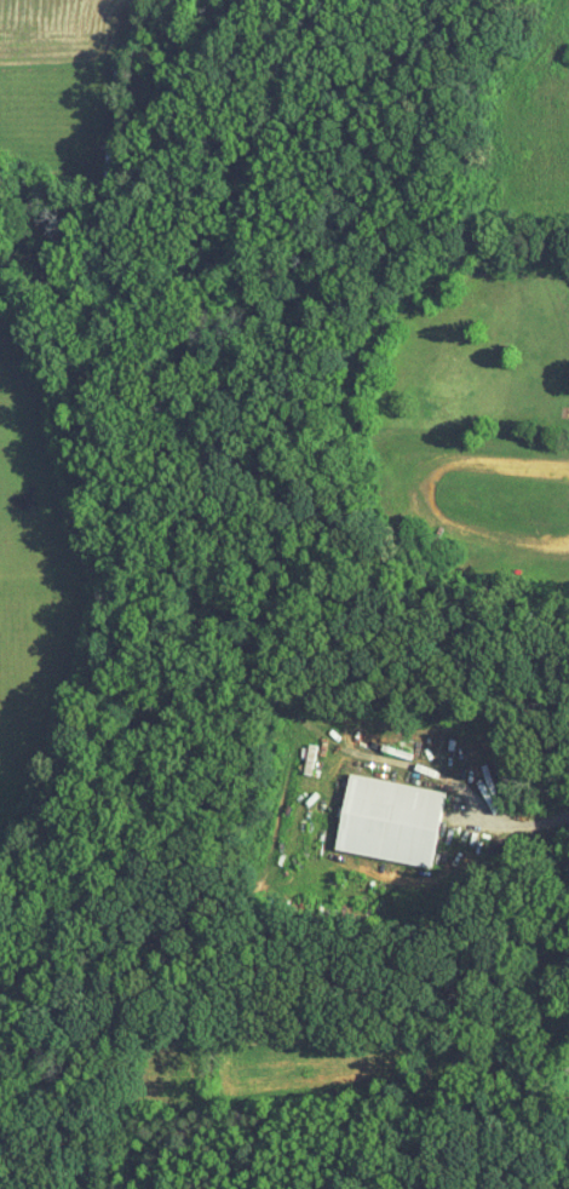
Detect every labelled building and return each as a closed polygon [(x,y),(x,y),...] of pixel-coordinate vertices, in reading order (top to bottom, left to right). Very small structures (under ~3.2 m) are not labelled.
[(445,790),(350,773),(336,850),(431,867),(445,790)]
